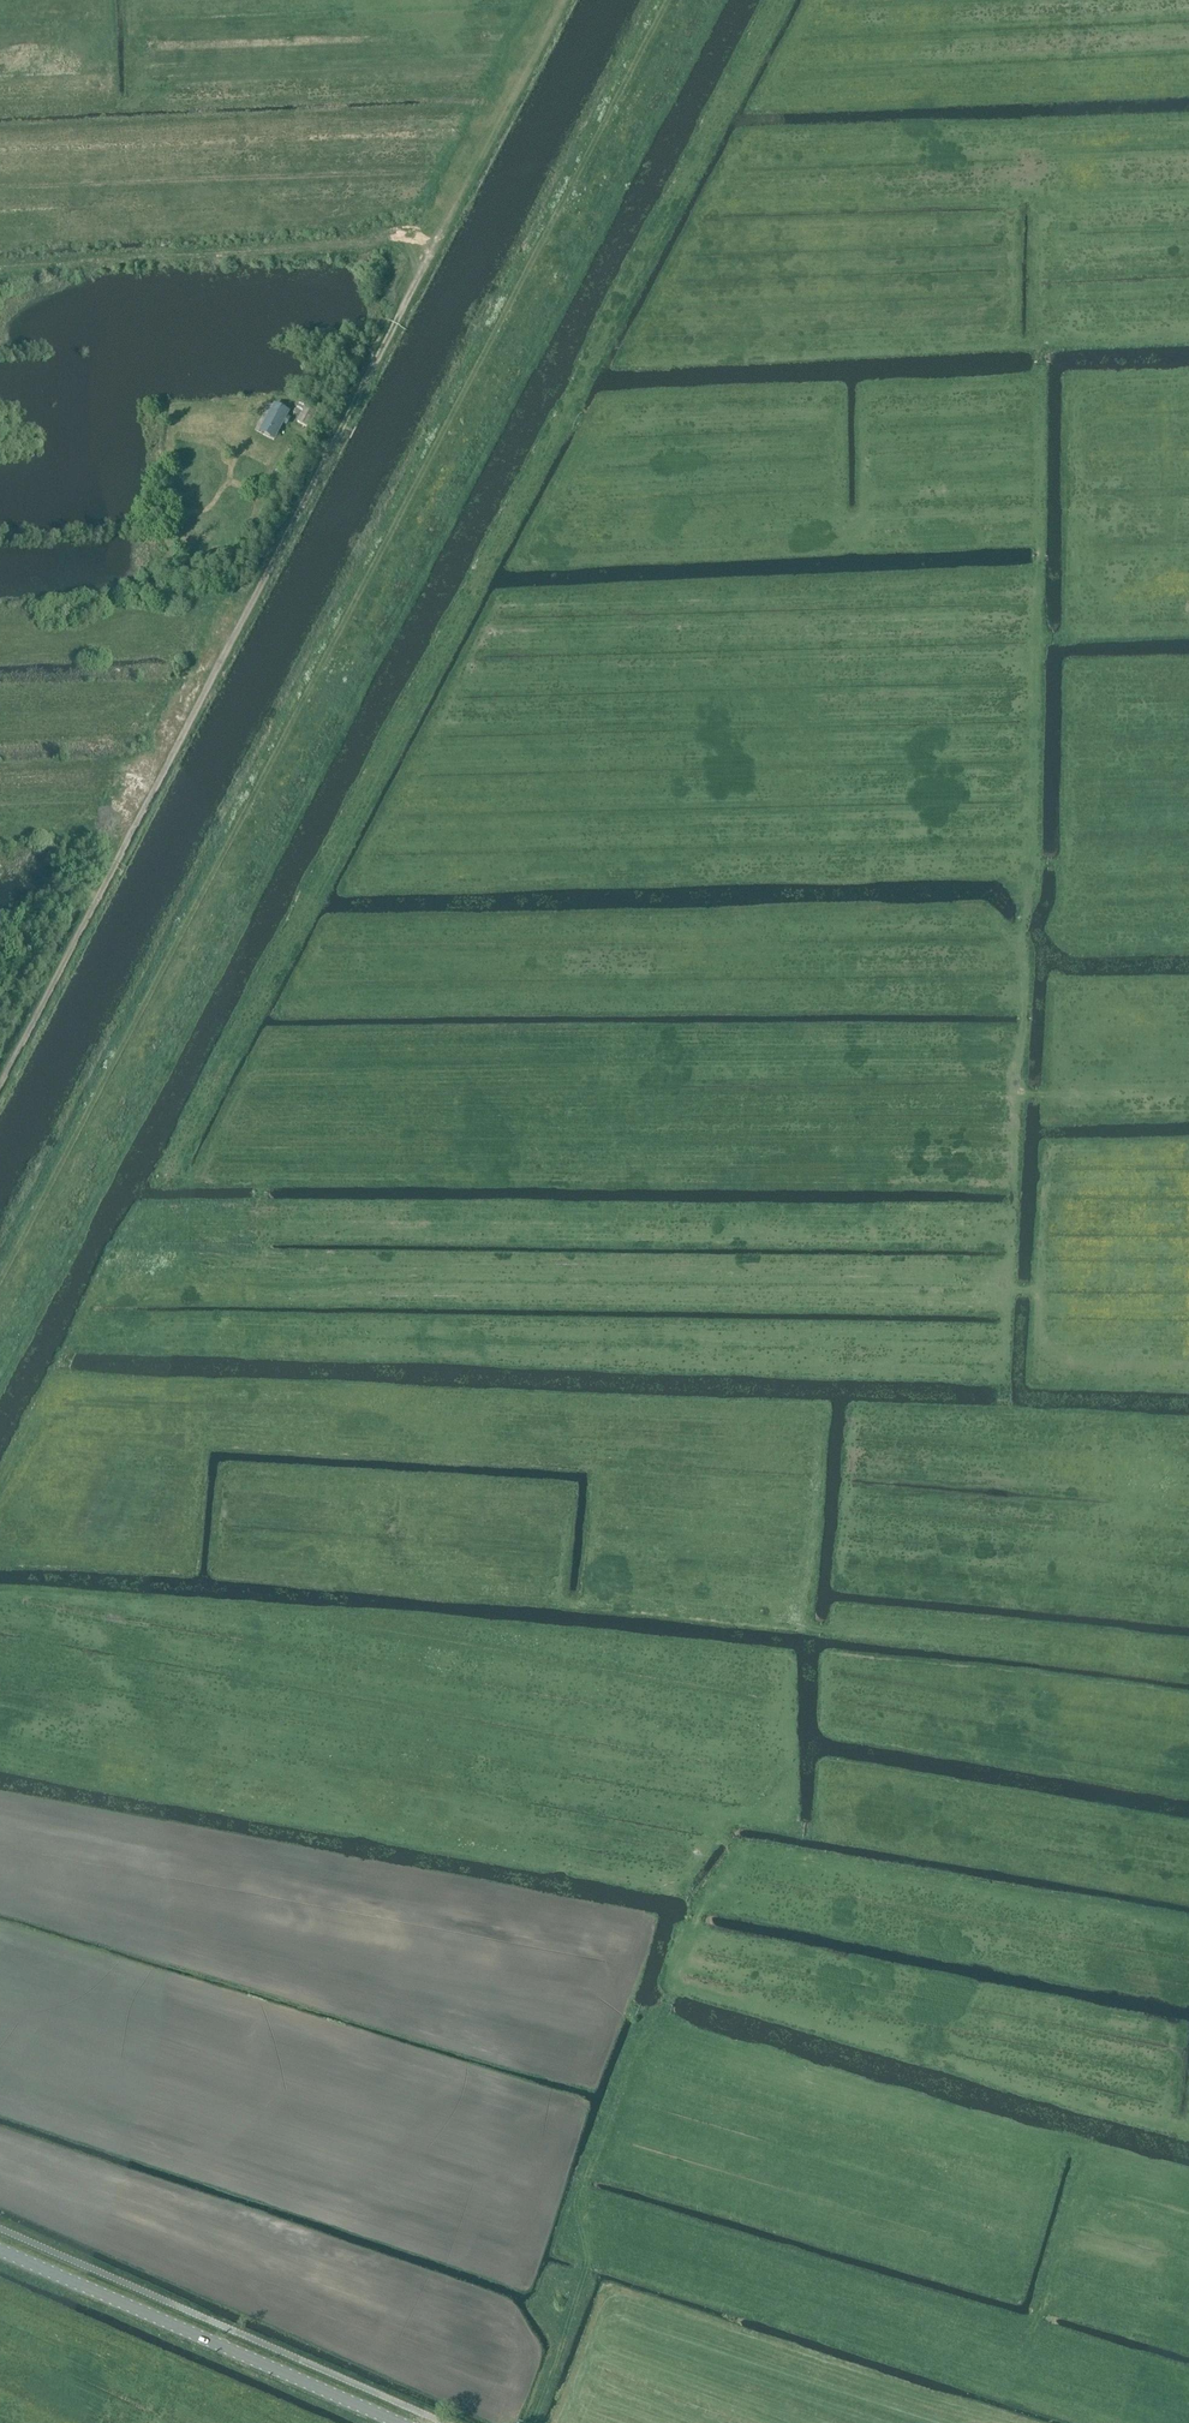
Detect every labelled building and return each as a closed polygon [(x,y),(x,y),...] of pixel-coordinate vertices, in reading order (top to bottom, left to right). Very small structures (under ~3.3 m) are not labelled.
[(301,416),(307,405),(301,402),(295,413),(301,416)] [(309,429),(319,411),(307,405),(301,416),(297,423),(309,429)] [(277,434),(288,413),(275,406),(264,427),(277,434)]
